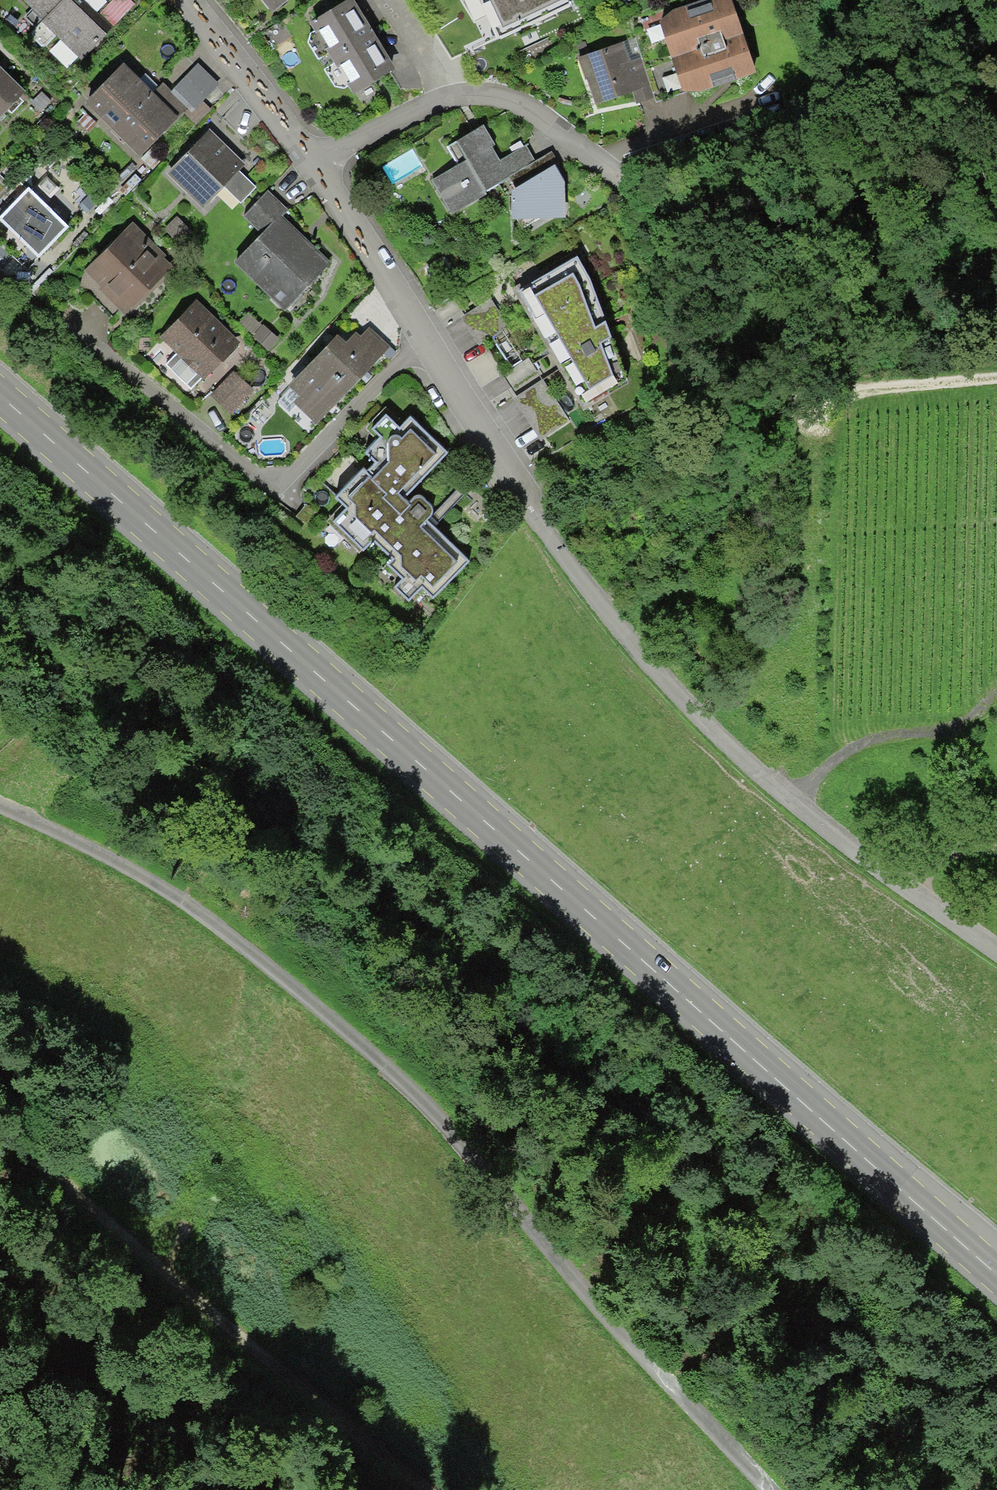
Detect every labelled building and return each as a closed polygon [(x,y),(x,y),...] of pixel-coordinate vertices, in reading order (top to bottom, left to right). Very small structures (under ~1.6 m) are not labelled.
[(32,9),(24,18),(35,28),(41,22),(62,0),(23,0),(32,9)] [(84,0),(62,0),(41,22),(82,59),(112,27),(100,14),(84,0)] [(100,14),(112,27),(135,4),(131,0),(114,0),(100,14)] [(274,18),(298,0),(261,0),(274,18)] [(494,5),(505,29),(512,26),(522,49),(578,25),(567,0),(505,0),(494,5)] [(663,27),(684,91),(703,92),(753,76),(754,65),(729,0),(714,0),(716,5),(689,15),(687,9),(675,13),(663,27)] [(395,75),(352,4),(314,27),(317,31),(309,36),(308,46),(317,64),(330,56),(337,68),(328,73),(337,90),(347,94),(351,90),(356,98),(395,75)] [(635,39),(578,59),(595,106),(631,94),(636,106),(656,99),(635,39)] [(153,93),(123,63),(84,103),(140,158),(156,142),(188,109),(170,92),(162,83),(153,93)] [(198,63),(170,92),(188,109),(192,112),(219,84),(198,63)] [(26,91),(0,66),(0,118),(26,91)] [(251,167),(206,125),(159,176),(200,215),(224,190),(239,204),(255,188),(242,176),(251,167)] [(484,130),(463,142),(475,163),(438,184),(453,211),(538,164),(527,144),(501,159),(484,130)] [(168,154),(156,142),(140,158),(153,169),(168,154)] [(0,213),(0,220),(37,251),(84,196),(44,162),(0,213)] [(556,169),(517,190),(515,220),(529,242),(552,230),(546,220),(570,220),(568,187),(556,169)] [(249,218),(269,237),(244,263),(288,306),(329,265),(285,222),(289,213),(271,196),(249,218)] [(136,225),(80,281),(129,327),(180,267),(136,225)] [(591,272),(579,254),(476,311),(538,432),(586,410),(630,384),(591,272)] [(195,303),(158,343),(202,386),(243,341),(195,303)] [(341,331),(285,396),(319,430),(395,351),(366,322),(341,331)] [(347,511),(334,531),(419,607),(465,567),(407,504),(448,454),(408,421),(337,498),(347,511)]
